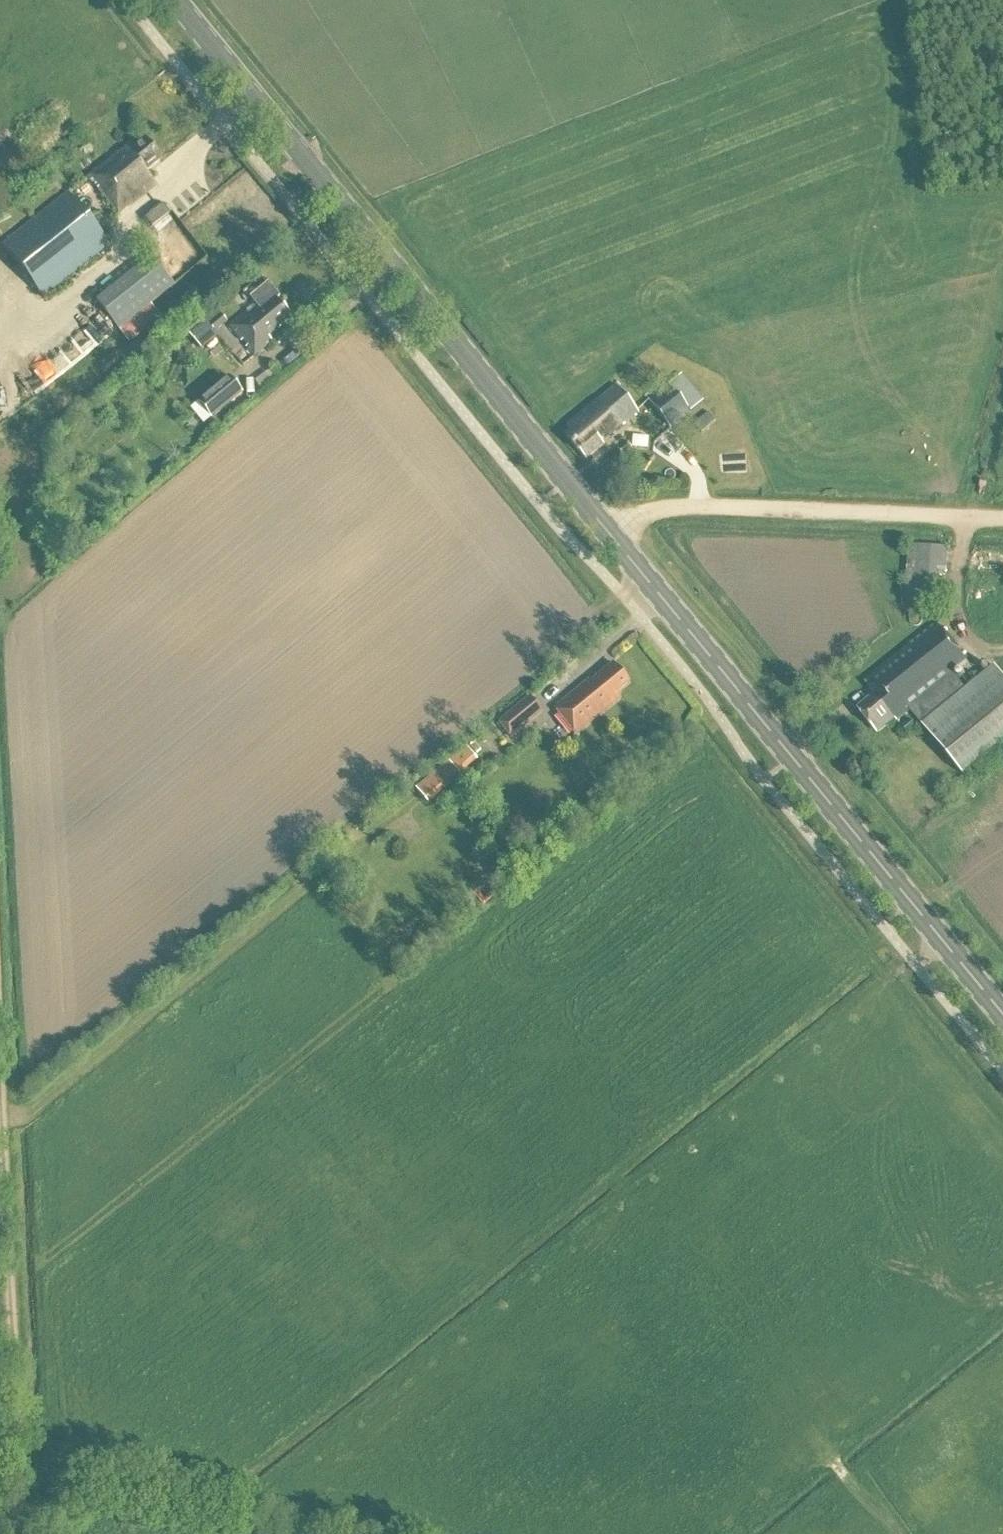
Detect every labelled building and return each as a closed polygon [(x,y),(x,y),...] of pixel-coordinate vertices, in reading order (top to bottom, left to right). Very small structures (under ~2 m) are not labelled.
[(160,161),(140,137),(88,178),(118,216),(155,187),(145,174),(160,161)] [(109,246),(68,194),(2,247),(43,299),(109,246)] [(145,220),(152,228),(169,214),(163,206),(145,220)] [(158,319),(147,306),(174,284),(151,255),(95,301),(130,343),(158,319)] [(247,314),(230,328),(254,357),(271,343),(267,339),(291,319),(276,301),(279,298),(268,285),(251,299),(258,308),(249,316),(247,314)] [(205,349),(216,339),(201,323),(190,333),(205,349)] [(205,424),(211,418),(242,392),(229,377),(192,409),(205,424)] [(681,377),(669,387),(690,413),(703,403),(681,377)] [(670,429),(690,413),(669,387),(667,385),(647,401),(670,429)] [(607,437),(637,412),(615,386),(566,427),(570,432),(564,437),(584,461),(603,445),(599,440),(605,434),(607,437)] [(713,411),(698,421),(704,431),(720,421),(713,411)] [(623,458),(632,450),(626,443),(616,451),(623,458)] [(938,549),(910,547),(907,598),(934,600),(938,549)] [(954,675),(969,663),(937,624),(864,683),(875,695),(857,709),(877,734),(895,719),(897,721),(910,711),(962,775),(1002,742),(1002,677),(995,668),(966,691),(954,675)] [(614,695),(628,684),(612,664),(591,682),(589,680),(553,709),(575,735),(618,700),(614,695)] [(510,738),(541,713),(528,697),(498,723),(510,738)] [(916,729),(910,720),(901,727),(908,735),(916,729)] [(475,762),(464,748),(414,791),(424,804),(475,762)]
